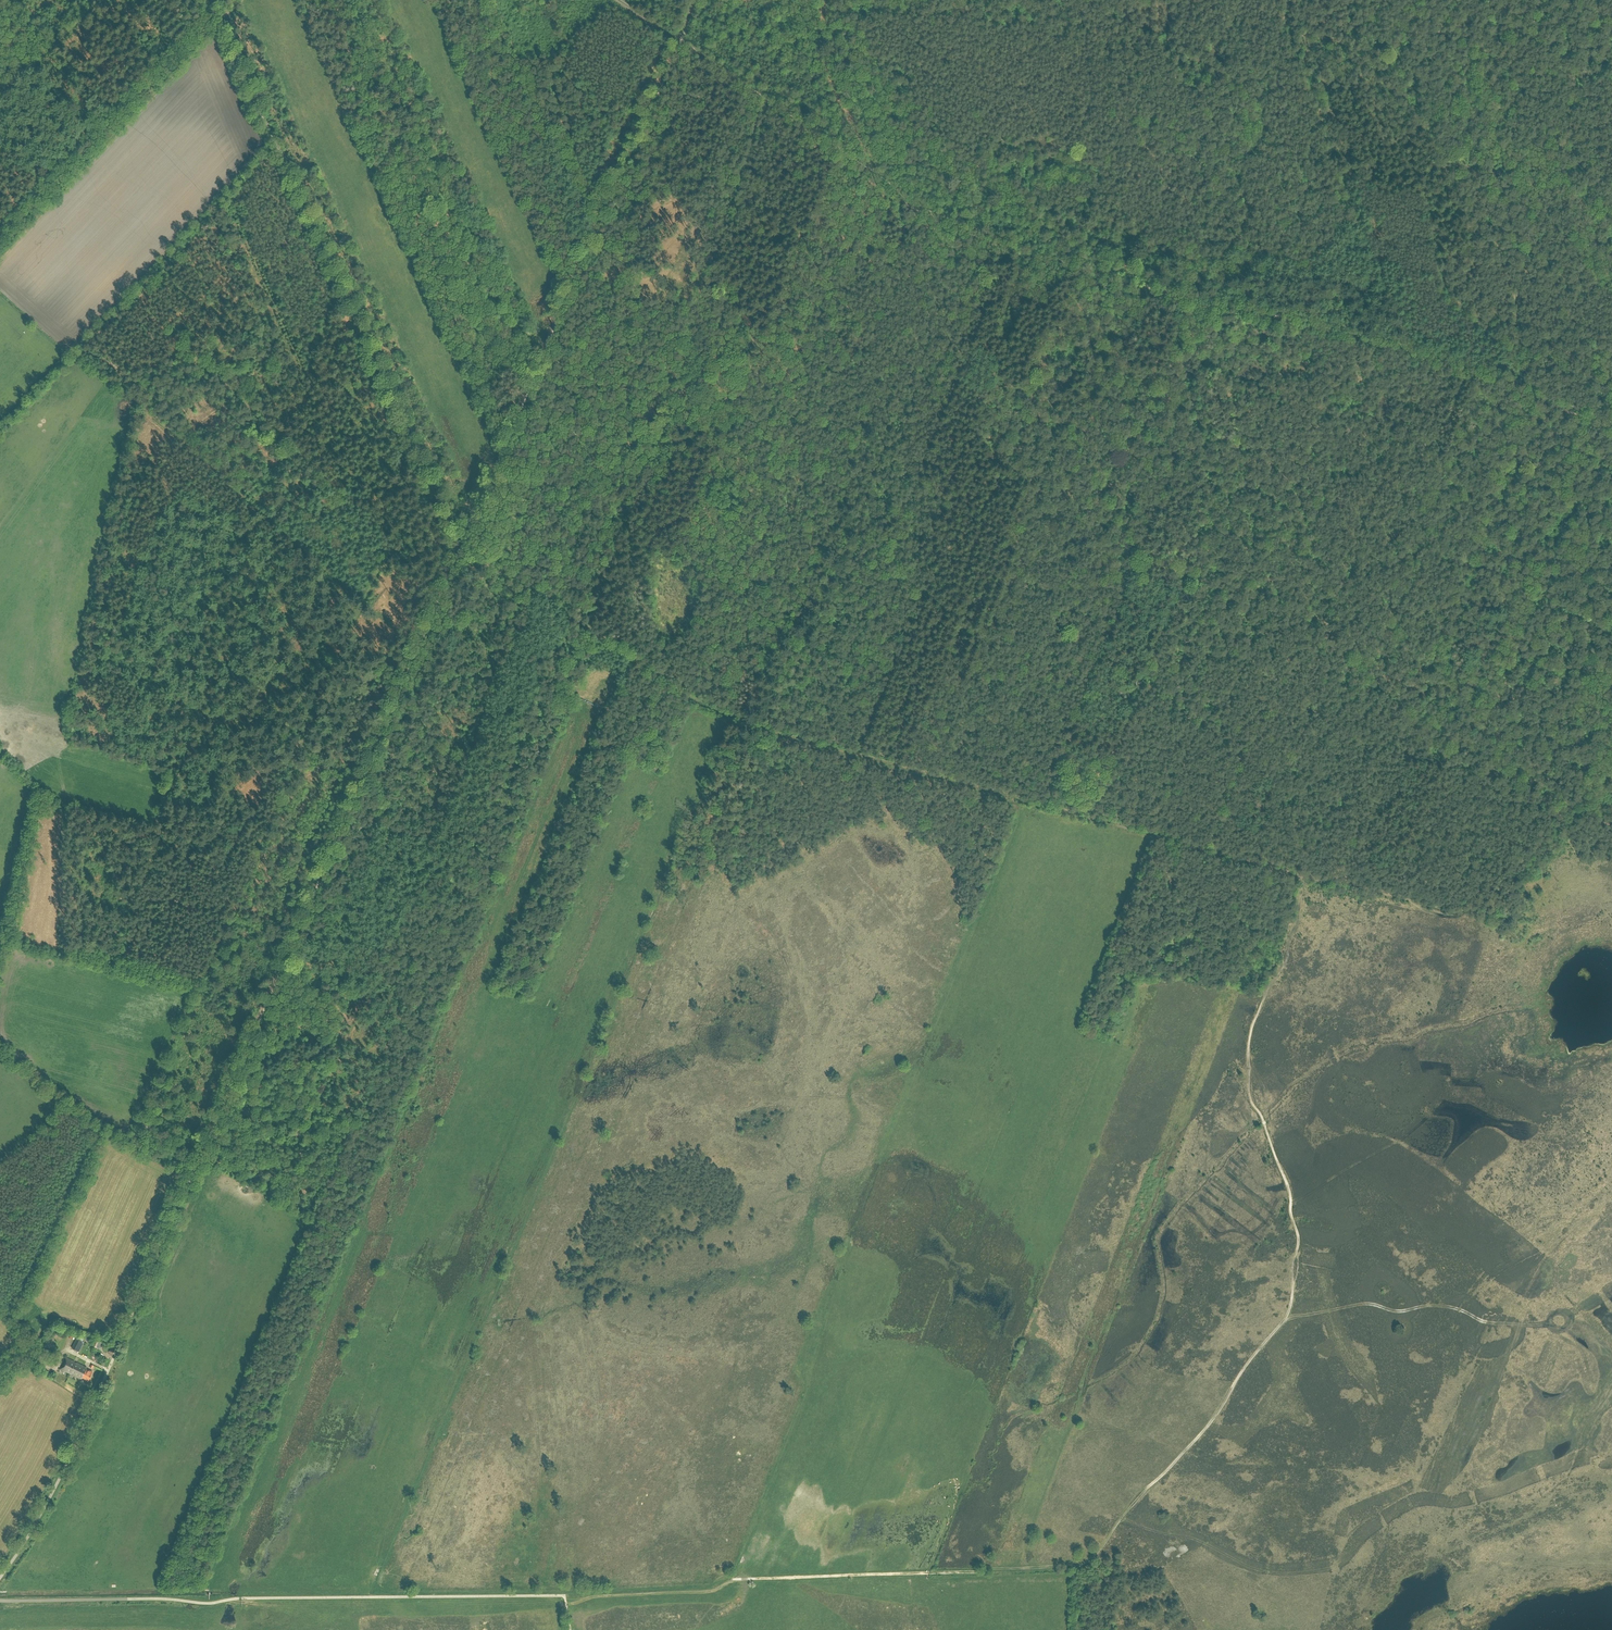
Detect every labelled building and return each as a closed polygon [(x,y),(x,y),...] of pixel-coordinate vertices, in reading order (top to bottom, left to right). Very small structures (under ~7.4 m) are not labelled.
[(79,1352),(82,1347),(84,1342),(77,1338),(72,1348),(79,1352)] [(74,1376),(78,1377),(83,1366),(76,1362),(76,1363),(74,1362),(66,1358),(60,1369),(71,1374),(74,1375),(74,1376)] [(83,1366),(78,1377),(81,1379),(81,1378),(87,1381),(92,1372),(85,1369),(86,1368),(83,1366)]
